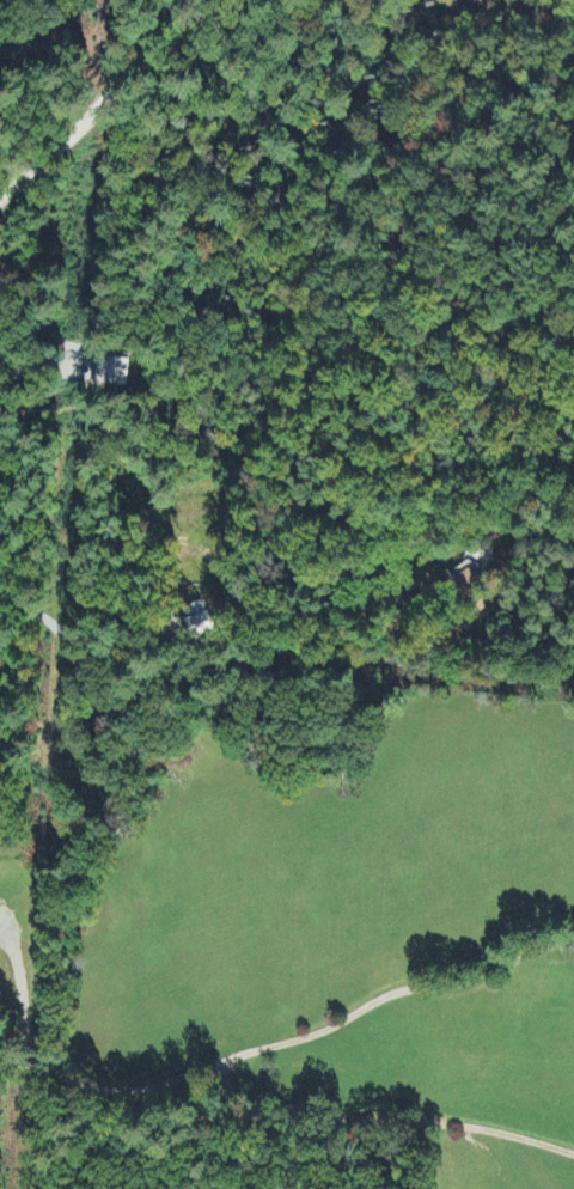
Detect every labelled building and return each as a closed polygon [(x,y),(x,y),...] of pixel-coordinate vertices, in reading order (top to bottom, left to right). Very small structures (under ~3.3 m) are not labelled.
[(130,361),(97,360),(96,387),(129,388),(130,361)]
